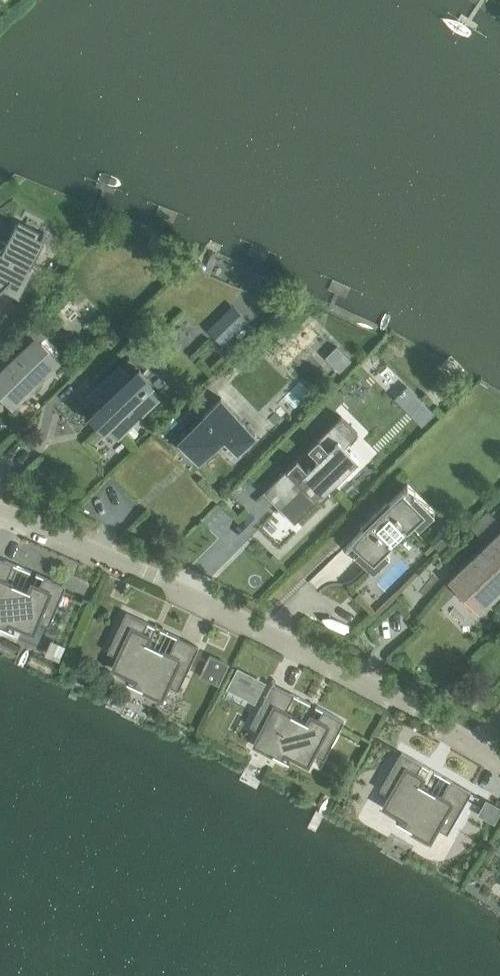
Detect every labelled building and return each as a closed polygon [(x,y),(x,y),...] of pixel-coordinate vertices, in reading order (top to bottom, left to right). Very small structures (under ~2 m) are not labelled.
[(23,276),(41,241),(14,227),(1,252),(0,251),(0,290),(17,273),(23,276)] [(12,345),(22,355),(0,376),(0,390),(12,402),(27,387),(30,391),(49,373),(45,369),(55,360),(37,342),(43,335),(33,325),(12,345)] [(120,367),(89,397),(108,417),(104,421),(117,435),(157,395),(145,384),(141,388),(120,367)] [(181,444),(198,462),(224,437),(237,451),(255,433),(221,398),(203,416),(206,419),(181,444)] [(341,417),(308,449),(318,459),(307,470),(296,460),(263,492),(294,524),(318,500),(321,503),(330,495),(327,491),(358,460),(344,446),(358,434),(341,417)] [(166,423),(158,431),(163,436),(171,429),(166,423)] [(351,540),(373,562),(391,545),(391,543),(390,544),(387,542),(390,540),(390,539),(401,528),(401,529),(403,526),(405,529),(404,530),(406,530),(424,512),(402,490),(351,540)] [(470,527),(484,541),(499,525),(499,522),(488,510),(470,527)] [(441,535),(432,544),(438,550),(447,542),(441,535)] [(454,583),(466,595),(471,590),(482,602),(499,584),(499,538),(454,583)] [(6,629),(8,623),(33,633),(38,621),(48,626),(65,586),(43,577),(39,587),(32,584),(29,591),(6,581),(13,564),(0,559),(0,627),(6,629)] [(142,633),(147,624),(147,623),(125,613),(107,652),(118,657),(112,668),(126,675),(123,681),(161,699),(167,686),(178,690),(198,647),(177,637),(169,654),(146,644),(149,637),(142,633)] [(209,655),(199,676),(218,685),(228,664),(209,655)] [(240,688),(256,696),(263,683),(238,670),(229,688),(237,693),(240,688)] [(285,711),(293,696),(293,695),(272,684),(250,726),(260,732),(253,745),(281,759),(284,753),(307,765),(313,754),(324,759),(343,721),(322,710),(317,720),(310,716),(307,723),(285,711)] [(447,834),(471,792),(450,781),(441,797),(419,785),(423,778),(416,774),(422,764),(401,753),(380,790),(390,796),(383,807),(396,814),(393,820),(430,841),(437,828),(447,834)] [(477,815),(494,824),(499,813),(499,808),(485,800),(477,815)]
